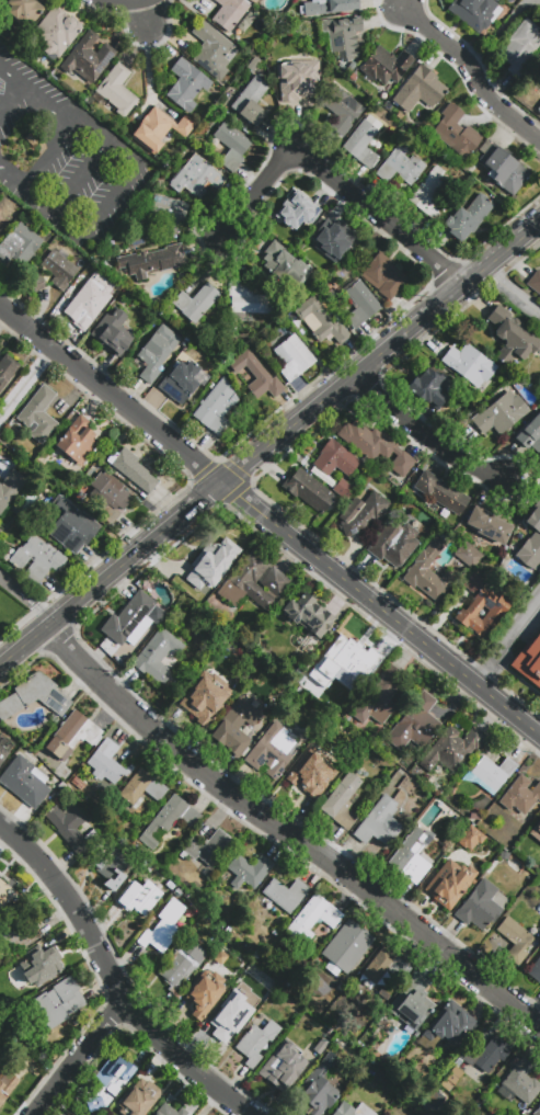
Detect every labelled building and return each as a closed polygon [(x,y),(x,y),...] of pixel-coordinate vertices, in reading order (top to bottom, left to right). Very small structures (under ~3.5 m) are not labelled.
[(14,4),(9,0),(33,0),(46,10),(24,37),(2,20),(14,4)] [(221,5),(215,0),(245,0),(251,4),(229,33),(210,20),(221,5)] [(303,2),(318,0),(359,0),(359,9),(306,15),(303,2)] [(447,9),(453,0),(457,0),(459,1),(460,0),(494,0),(498,3),(497,4),(502,9),(482,34),(480,32),(479,34),(447,9)] [(54,4),(83,27),(55,64),(36,48),(41,42),(31,34),(54,4)] [(359,16),(361,32),(356,32),(359,60),(341,61),(341,59),(337,59),(337,53),(331,53),(330,34),(324,34),(322,21),(359,16)] [(537,31),(539,34),(539,45),(532,55),(535,57),(529,64),(530,65),(518,80),(505,69),(508,64),(498,56),(509,42),(507,39),(526,16),(539,27),(537,31)] [(228,71),(219,81),(192,59),(205,43),(191,32),(202,19),(234,45),(222,59),(227,62),(223,67),(228,71)] [(104,43),(117,53),(94,81),(92,79),(89,83),(71,70),(67,75),(58,68),(89,29),(99,35),(89,47),(95,53),(104,43)] [(301,100),(282,106),(265,52),(296,43),(303,67),(307,66),(311,82),(297,87),(301,100)] [(402,50),(414,59),(394,83),(389,79),(383,87),(375,80),(374,82),(357,69),(377,44),(389,53),(389,52),(397,57),(402,50)] [(197,104),(189,114),(173,101),(171,103),(165,99),(168,96),(165,94),(180,77),(170,69),(181,56),(212,82),(206,90),(202,87),(198,91),(192,100),(197,104)] [(117,61),(130,72),(120,86),(139,99),(124,118),(115,112),(116,110),(94,92),(117,61)] [(448,89),(432,110),(417,100),(406,114),(391,101),(421,64),(438,77),(436,79),(448,89)] [(266,112),(254,127),(230,107),(255,75),(271,86),(256,104),(266,112)] [(343,139),(331,130),(338,120),(322,106),(333,91),(361,113),(351,126),(352,127),(343,139)] [(483,137),(467,159),(432,132),(445,115),(441,113),(450,102),(464,113),(457,123),(464,128),(468,125),(483,137)] [(196,123),(184,138),(171,127),(160,141),(163,144),(153,156),(130,137),(133,135),(131,135),(141,123),(140,122),(146,115),(147,116),(154,106),(176,124),(185,114),(196,123)] [(369,168),(342,147),(364,118),(365,120),(369,114),(382,124),(378,129),(366,146),(378,156),(369,168)] [(233,173),(219,162),(229,150),(223,146),(214,138),(215,137),(212,135),(222,121),(251,143),(241,156),(245,158),(233,173)] [(38,148),(27,162),(25,160),(21,166),(8,156),(10,155),(7,152),(22,133),(25,134),(26,133),(38,143),(35,146),(38,148)] [(386,185),(374,175),(401,140),(410,147),(403,155),(409,159),(412,155),(426,166),(411,185),(394,173),(386,185)] [(531,173),(513,196),(486,175),(490,170),(479,160),(493,143),(531,173)] [(168,184),(181,169),(194,152),(229,180),(219,192),(206,182),(195,196),(184,189),(184,187),(183,186),(179,193),(168,184)] [(437,225),(406,200),(423,180),(424,181),(429,175),(427,173),(435,164),(445,172),(439,179),(445,183),(433,198),(440,204),(444,200),(451,206),(437,225)] [(274,216),(284,203),(282,202),(292,187),(295,190),(296,189),(311,201),(310,202),(322,211),(309,227),(305,223),(301,220),(294,230),(291,228),(291,229),(274,216)] [(479,193),(494,205),(472,234),(470,232),(461,242),(440,227),(453,212),(455,213),(460,206),(466,209),(479,193)] [(174,239),(162,236),(165,226),(161,225),(163,218),(151,215),(157,195),(188,205),(183,224),(179,223),(174,239)] [(2,269),(0,267),(0,245),(19,221),(43,240),(23,266),(11,258),(2,269)] [(324,223),(334,229),(324,241),(315,234),(324,223)] [(338,225),(354,237),(330,266),(306,247),(314,236),(324,243),(338,225)] [(299,287),(283,274),(284,272),(278,269),(273,275),(262,266),(266,261),(260,257),(273,240),(285,249),(283,251),(297,261),(298,259),(312,270),(299,287)] [(136,281),(136,280),(135,274),(129,275),(127,265),(117,268),(115,258),(135,253),(136,255),(139,254),(139,253),(146,251),(147,252),(165,249),(164,246),(181,242),(183,257),(185,255),(187,264),(161,271),(160,268),(145,271),(147,278),(140,280),(136,281)] [(50,282),(55,276),(41,265),(53,249),(80,270),(70,282),(64,292),(50,282)] [(378,291),(363,278),(361,278),(359,277),(379,251),(391,261),(390,263),(407,277),(406,278),(407,278),(390,301),(377,292),(378,291)] [(538,268),(539,269),(539,295),(526,284),(538,268)] [(95,271),(107,281),(114,286),(111,291),(115,294),(94,320),(93,319),(83,331),(72,322),(70,299),(89,276),(90,277),(95,271)] [(36,295),(28,280),(41,274),(48,289),(36,295)] [(227,283),(231,283),(231,281),(242,281),(242,282),(252,283),(252,295),(267,295),(267,305),(274,305),(274,315),(230,312),(230,296),(227,296),(227,283)] [(354,330),(344,317),(355,308),(343,294),(359,281),(381,308),(354,330)] [(192,299),(207,282),(220,294),(194,325),(181,312),(182,311),(171,303),(182,291),(192,299)] [(352,337),(340,346),(332,338),(328,341),(324,339),(319,343),(313,337),(314,335),(303,322),(302,323),(292,310),(312,295),(336,326),(340,322),(352,337)] [(113,306),(128,318),(122,326),(125,328),(122,333),(130,340),(117,359),(88,335),(106,312),(107,314),(113,306)] [(514,337),(507,344),(502,340),(491,353),(476,341),(493,320),(514,337)] [(149,385),(138,376),(147,364),(136,355),(162,323),(181,339),(157,368),(160,372),(149,385)] [(315,361),(288,383),(278,369),(284,365),(273,350),(294,333),(315,361)] [(527,334),(539,346),(539,356),(536,362),(517,346),(527,334)] [(497,367),(486,382),(483,379),(478,388),(439,360),(450,345),(459,352),(466,343),(497,367)] [(285,389),(274,398),(268,392),(258,400),(246,385),(255,378),(244,366),(234,374),(227,364),(246,349),(271,379),(274,377),(285,389)] [(19,366),(0,391),(0,360),(3,355),(19,366)] [(183,407),(157,387),(163,379),(164,380),(180,362),(185,366),(189,360),(210,376),(202,386),(198,384),(191,394),(192,396),(183,407)] [(437,411),(424,400),(427,397),(411,383),(418,373),(421,375),(432,361),(451,377),(448,382),(451,384),(448,389),(447,388),(441,394),(447,398),(437,411)] [(219,436),(192,414),(194,412),(223,375),(239,400),(233,407),(231,405),(222,417),(230,423),(219,436)] [(42,444),(30,434),(36,425),(33,422),(28,428),(16,418),(43,384),(56,394),(43,411),(58,423),(42,444)] [(516,394),(531,412),(524,418),(522,417),(498,435),(492,428),(483,434),(471,420),(509,390),(514,396),(516,394)] [(515,437),(539,410),(539,456),(530,447),(527,450),(515,437)] [(79,414),(90,423),(87,428),(95,434),(91,440),(97,444),(80,467),(51,444),(65,426),(68,429),(79,414)] [(415,462),(402,479),(390,469),(392,466),(390,464),(395,456),(391,452),(384,459),(378,455),(371,463),(335,435),(344,424),(345,425),(347,422),(351,425),(355,420),(374,434),(376,430),(415,462)] [(360,462),(347,477),(335,467),(328,477),(312,465),(320,455),(319,454),(331,439),(360,462)] [(158,481),(147,494),(105,460),(114,451),(118,454),(124,447),(138,459),(136,462),(148,471),(147,473),(158,481)] [(335,497),(321,515),(297,497),(296,498),(280,486),(289,475),(291,477),(298,467),(335,497)] [(27,480),(0,515),(0,483),(12,468),(27,480)] [(469,499),(457,517),(412,488),(423,469),(469,499)] [(135,499),(130,504),(129,503),(123,511),(117,507),(116,509),(120,512),(110,525),(99,516),(107,505),(94,494),(93,496),(90,493),(93,489),(88,486),(100,471),(105,476),(106,474),(123,487),(122,488),(135,499)] [(356,489),(347,500),(333,489),(342,478),(356,489)] [(346,537),(340,523),(344,521),(338,516),(355,497),(364,502),(374,490),(391,503),(377,522),(375,520),(364,531),(346,537)] [(100,526),(84,547),(82,546),(74,556),(47,534),(53,526),(54,527),(59,521),(46,510),(58,494),(81,512),(81,511),(100,526)] [(535,504),(539,508),(539,560),(532,569),(513,554),(527,536),(528,538),(535,530),(521,520),(535,504)] [(513,526),(504,545),(475,532),(476,528),(466,523),(473,505),(490,513),(489,515),(513,526)] [(380,559),(366,549),(390,517),(401,526),(405,522),(418,532),(414,538),(418,542),(399,569),(382,557),(380,559)] [(204,578),(185,564),(216,524),(241,544),(232,554),(226,548),(204,578)] [(67,558),(55,572),(49,568),(38,582),(24,571),(32,562),(28,559),(20,570),(8,560),(18,547),(19,548),(21,546),(22,547),(33,534),(46,545),(47,544),(56,551),(57,550),(67,558)] [(413,587),(402,578),(414,562),(413,561),(423,549),(424,550),(436,536),(446,544),(427,568),(440,579),(448,570),(457,577),(436,602),(415,584),(413,587)] [(483,555),(473,568),(453,554),(463,539),(483,555)] [(250,551),(267,566),(254,583),(276,601),(266,613),(246,596),(235,610),(222,600),(223,599),(217,593),(250,551)] [(165,576),(176,562),(191,573),(180,587),(165,576)] [(278,599),(256,582),(271,565),(291,581),(278,599)] [(484,583),(474,595),(463,587),(473,574),(473,573),(485,582),(484,583)] [(455,619),(462,608),(464,611),(473,601),(472,600),(483,587),(508,606),(503,613),(499,611),(493,621),(492,619),(484,629),(486,630),(481,638),(473,632),(468,626),(467,628),(455,619)] [(99,630),(112,614),(116,617),(138,589),(156,603),(146,616),(152,622),(133,647),(125,640),(120,647),(99,630)] [(282,611),(290,600),(295,603),(303,591),(314,600),(312,602),(335,619),(319,639),(297,622),(294,626),(283,616),(285,614),(282,611)] [(161,626),(185,646),(176,657),(169,651),(160,662),(169,669),(163,674),(168,678),(163,684),(159,681),(158,682),(152,678),(153,676),(148,673),(147,674),(145,673),(143,673),(131,663),(161,626)] [(338,634),(357,649),(324,690),(306,674),(338,634)] [(536,640),(539,635),(539,692),(510,668),(533,639),(536,640)] [(364,724),(351,714),(390,663),(402,673),(393,684),(398,687),(392,695),(394,696),(390,702),(395,705),(381,725),(369,716),(364,724)] [(226,685),(232,691),(222,704),(225,705),(207,728),(177,705),(192,687),(189,686),(202,670),(204,672),(206,669),(208,669),(209,668),(210,668),(212,669),(229,682),(226,685)] [(361,676),(348,694),(340,687),(353,670),(361,676)] [(1,721),(0,719),(0,701),(15,692),(13,689),(28,680),(27,678),(34,673),(36,672),(37,672),(39,672),(41,672),(44,675),(57,685),(55,689),(72,702),(60,716),(49,707),(48,708),(37,699),(1,721)] [(400,750),(384,738),(423,690),(436,701),(427,712),(441,724),(422,749),(410,739),(400,750)] [(208,738),(239,698),(261,715),(250,728),(243,723),(239,729),(251,739),(235,759),(208,738)] [(103,732),(100,736),(102,737),(94,747),(92,744),(91,746),(83,740),(82,741),(80,739),(71,750),(72,750),(62,762),(43,747),(51,736),(53,737),(74,709),(103,732)] [(294,756),(275,781),(258,769),(256,772),(242,761),(275,719),(287,729),(286,729),(300,740),(294,749),(291,748),(288,752),(294,756)] [(428,772),(418,764),(449,725),(459,732),(457,736),(461,740),(473,726),(486,737),(475,750),(473,749),(453,773),(437,761),(428,772)] [(105,737),(118,748),(112,756),(118,762),(116,764),(125,771),(108,790),(93,778),(94,776),(91,774),(94,770),(85,763),(105,737)] [(10,753),(0,765),(0,745),(10,753)] [(321,793),(309,807),(284,787),(287,783),(283,780),(301,756),(305,759),(311,750),(323,759),(321,762),(331,770),(333,766),(338,772),(321,794),(321,793)] [(35,810),(0,782),(0,778),(19,753),(35,766),(34,766),(48,778),(44,784),(50,789),(35,810)] [(507,756),(518,765),(508,778),(507,777),(495,792),(470,772),(483,755),(497,767),(507,756)] [(168,789),(158,803),(156,801),(154,803),(146,796),(143,800),(145,801),(137,811),(117,795),(139,766),(168,789)] [(358,818),(346,832),(318,810),(348,771),(363,782),(355,793),(358,795),(351,805),(347,809),(358,818)] [(531,792),(539,780),(539,803),(536,799),(524,816),(513,807),(509,811),(497,803),(520,774),(531,782),(526,787),(531,792)] [(202,816),(192,829),(179,818),(173,826),(173,824),(166,833),(162,831),(157,839),(160,841),(156,845),(152,850),(147,845),(138,839),(173,794),(202,816)] [(352,835),(383,794),(397,804),(393,807),(397,809),(391,818),(403,827),(388,847),(372,835),(365,845),(352,835)] [(43,816),(56,805),(61,811),(70,805),(72,808),(74,806),(87,820),(77,829),(90,845),(78,855),(43,816)] [(192,837),(203,845),(209,839),(203,833),(202,833),(197,830),(206,819),(232,840),(229,844),(209,867),(197,857),(194,861),(181,850),(192,837)] [(528,834),(539,819),(539,844),(528,834)] [(480,844),(478,842),(469,853),(456,842),(462,832),(463,833),(470,824),(486,837),(480,844)] [(429,832),(435,835),(430,841),(426,846),(423,846),(417,854),(430,865),(415,886),(387,863),(403,841),(415,827),(422,832),(429,832)] [(524,861),(513,852),(521,840),(533,849),(524,861)] [(115,847),(135,864),(125,877),(125,878),(114,892),(102,884),(106,879),(97,873),(100,869),(95,866),(100,860),(103,863),(115,847)] [(261,855),(273,865),(253,890),(242,883),(235,890),(229,885),(235,875),(226,867),(238,853),(252,865),(261,855)] [(434,901),(422,891),(448,858),(459,867),(461,864),(466,868),(468,865),(479,874),(449,911),(435,900),(434,901)] [(296,878),(309,888),(289,914),(262,892),(273,878),(287,889),(296,878)] [(468,928),(455,918),(453,917),(483,878),(497,889),(496,890),(510,901),(493,924),(490,921),(482,932),(471,923),(468,928)] [(146,879),(163,894),(145,917),(133,907),(129,911),(127,909),(126,910),(114,900),(130,880),(133,881),(133,880),(140,887),(146,879)] [(2,909),(0,907),(0,880),(11,888),(8,892),(12,897),(2,909)] [(344,915),(333,929),(322,920),(318,925),(314,923),(310,930),(314,934),(305,947),(285,933),(314,894),(344,915)] [(145,947),(137,941),(147,929),(150,932),(161,919),(158,915),(172,897),(185,908),(173,924),(181,930),(162,953),(149,942),(145,947)] [(495,931),(507,915),(537,940),(527,954),(529,956),(519,968),(506,958),(515,947),(495,931)] [(346,974),(341,969),(335,977),(324,968),(330,960),(321,953),(348,919),(375,940),(346,974)] [(5,955),(0,946),(0,940),(2,938),(1,935),(20,924),(22,926),(27,923),(35,937),(5,955)] [(187,936),(208,954),(194,972),(192,971),(183,981),(185,983),(174,998),(165,991),(170,986),(159,976),(175,954),(174,953),(187,936)] [(53,945),(62,958),(59,960),(62,965),(62,967),(59,969),(59,971),(55,975),(54,977),(51,978),(49,978),(37,987),(34,981),(27,986),(20,975),(30,968),(28,967),(28,964),(30,964),(27,959),(35,953),(34,952),(39,947),(43,952),(53,945)] [(407,966),(397,979),(387,971),(375,986),(359,975),(381,947),(382,945),(407,966)] [(211,958),(218,948),(228,956),(221,966),(211,958)] [(528,976),(539,960),(539,985),(528,976)] [(186,997),(189,992),(187,991),(205,968),(211,974),(214,971),(222,978),(219,982),(227,989),(205,1017),(198,1013),(202,1009),(186,997)] [(415,972),(429,983),(424,990),(427,993),(425,997),(436,1005),(414,1033),(386,1011),(415,972)] [(78,991),(88,1005),(73,1015),(72,1014),(68,1017),(69,1017),(49,1031),(41,1016),(38,1017),(28,1003),(46,992),(46,993),(53,989),(51,987),(71,975),(80,989),(78,991)] [(209,1037),(200,1031),(223,1001),(225,1001),(225,1000),(250,1020),(243,1027),(240,1025),(228,1040),(215,1031),(209,1037)] [(480,1023),(468,1037),(466,1035),(457,1047),(446,1037),(443,1042),(436,1036),(433,1042),(423,1034),(445,1005),(446,1006),(451,1000),(480,1023)] [(252,1069),(244,1062),(249,1058),(234,1047),(253,1024),(261,1029),(269,1019),(280,1028),(271,1042),(268,1039),(257,1054),(262,1057),(252,1069)] [(471,1067),(459,1057),(468,1045),(474,1050),(490,1032),(508,1046),(486,1074),(473,1065),(471,1067)] [(285,1037),(302,1050),(299,1056),(310,1065),(296,1083),(294,1081),(288,1086),(288,1085),(282,1093),(256,1072),(285,1037)] [(312,1049),(322,1037),(330,1044),(320,1055),(312,1049)] [(325,1107),(320,1114),(308,1114),(299,1108),(301,1105),(292,1097),(328,1053),(337,1060),(323,1079),(328,1082),(325,1085),(330,1089),(332,1085),(342,1093),(329,1110),(325,1107)] [(22,1077),(11,1068),(22,1055),(33,1062),(22,1077)] [(105,1107),(90,1114),(84,1100),(96,1094),(97,1092),(101,1089),(91,1081),(110,1058),(114,1061),(117,1057),(125,1063),(126,1061),(136,1068),(135,1069),(136,1070),(124,1084),(122,1083),(118,1088),(120,1089),(105,1107)] [(532,1079),(539,1084),(539,1091),(528,1106),(501,1084),(522,1057),(535,1066),(527,1076),(531,1080),(532,1079)] [(160,1095),(145,1114),(122,1114),(118,1112),(122,1108),(118,1105),(140,1078),(146,1083),(148,1080),(160,1090),(160,1095)] [(8,1102),(0,1112),(0,1080),(13,1090),(5,1101),(8,1102)] [(188,1113),(187,1114),(152,1114),(163,1101),(177,1113),(181,1107),(188,1113)] [(360,1102),(377,1114),(331,1114),(343,1101),(355,1110),(360,1102)] [(529,1114),(539,1114),(539,1101),(529,1114)]
